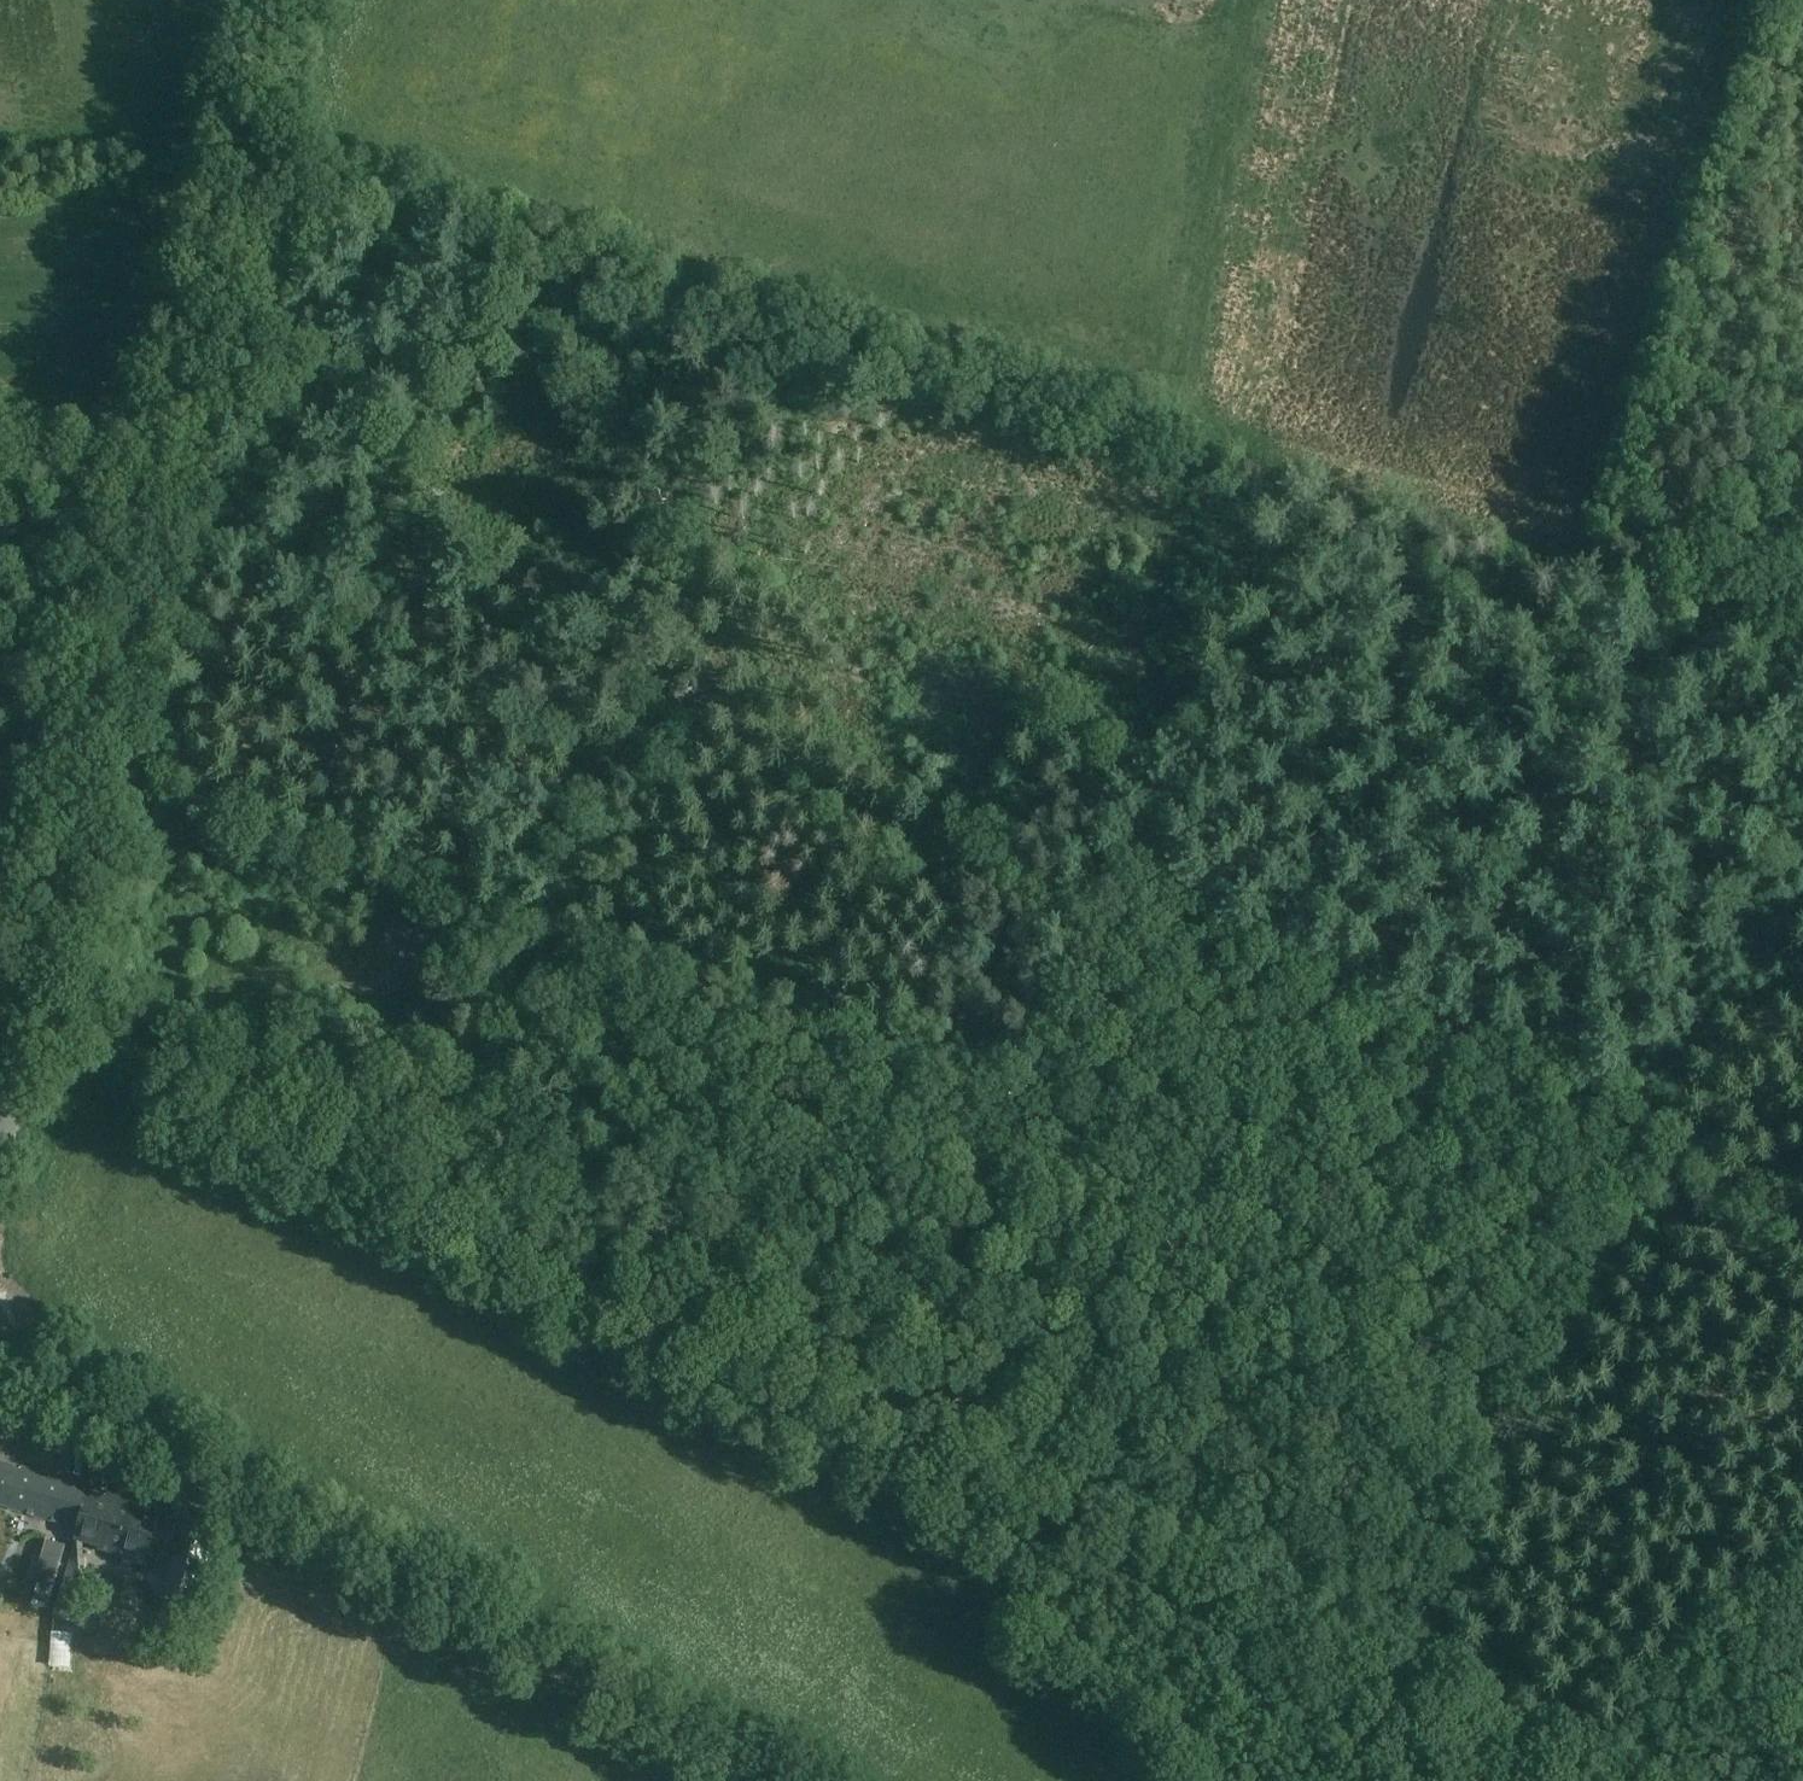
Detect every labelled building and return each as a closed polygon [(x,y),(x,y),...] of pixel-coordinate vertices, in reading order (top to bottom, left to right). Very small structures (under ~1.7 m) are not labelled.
[(605,529),(592,535),(599,554),(613,548),(605,529)] [(649,538),(629,546),(633,557),(653,549),(649,538)] [(45,1426),(36,1423),(31,1437),(41,1440),(45,1426)] [(91,1488),(74,1483),(73,1486),(49,1479),(50,1476),(21,1467),(21,1468),(0,1462),(0,1505),(8,1507),(8,1508),(78,1528),(75,1537),(77,1538),(91,1488)] [(91,1488),(77,1538),(101,1545),(99,1550),(144,1563),(160,1508),(91,1488)] [(190,1515),(174,1570),(171,1581),(199,1589),(218,1524),(190,1515)] [(53,1587),(65,1545),(50,1541),(39,1583),(53,1587)] [(15,1610),(36,1616),(43,1592),(22,1586),(15,1610)] [(151,1635),(173,1614),(149,1590),(128,1610),(151,1635)] [(64,1627),(42,1629),(44,1663),(45,1662),(47,1693),(69,1692),(64,1627)]
